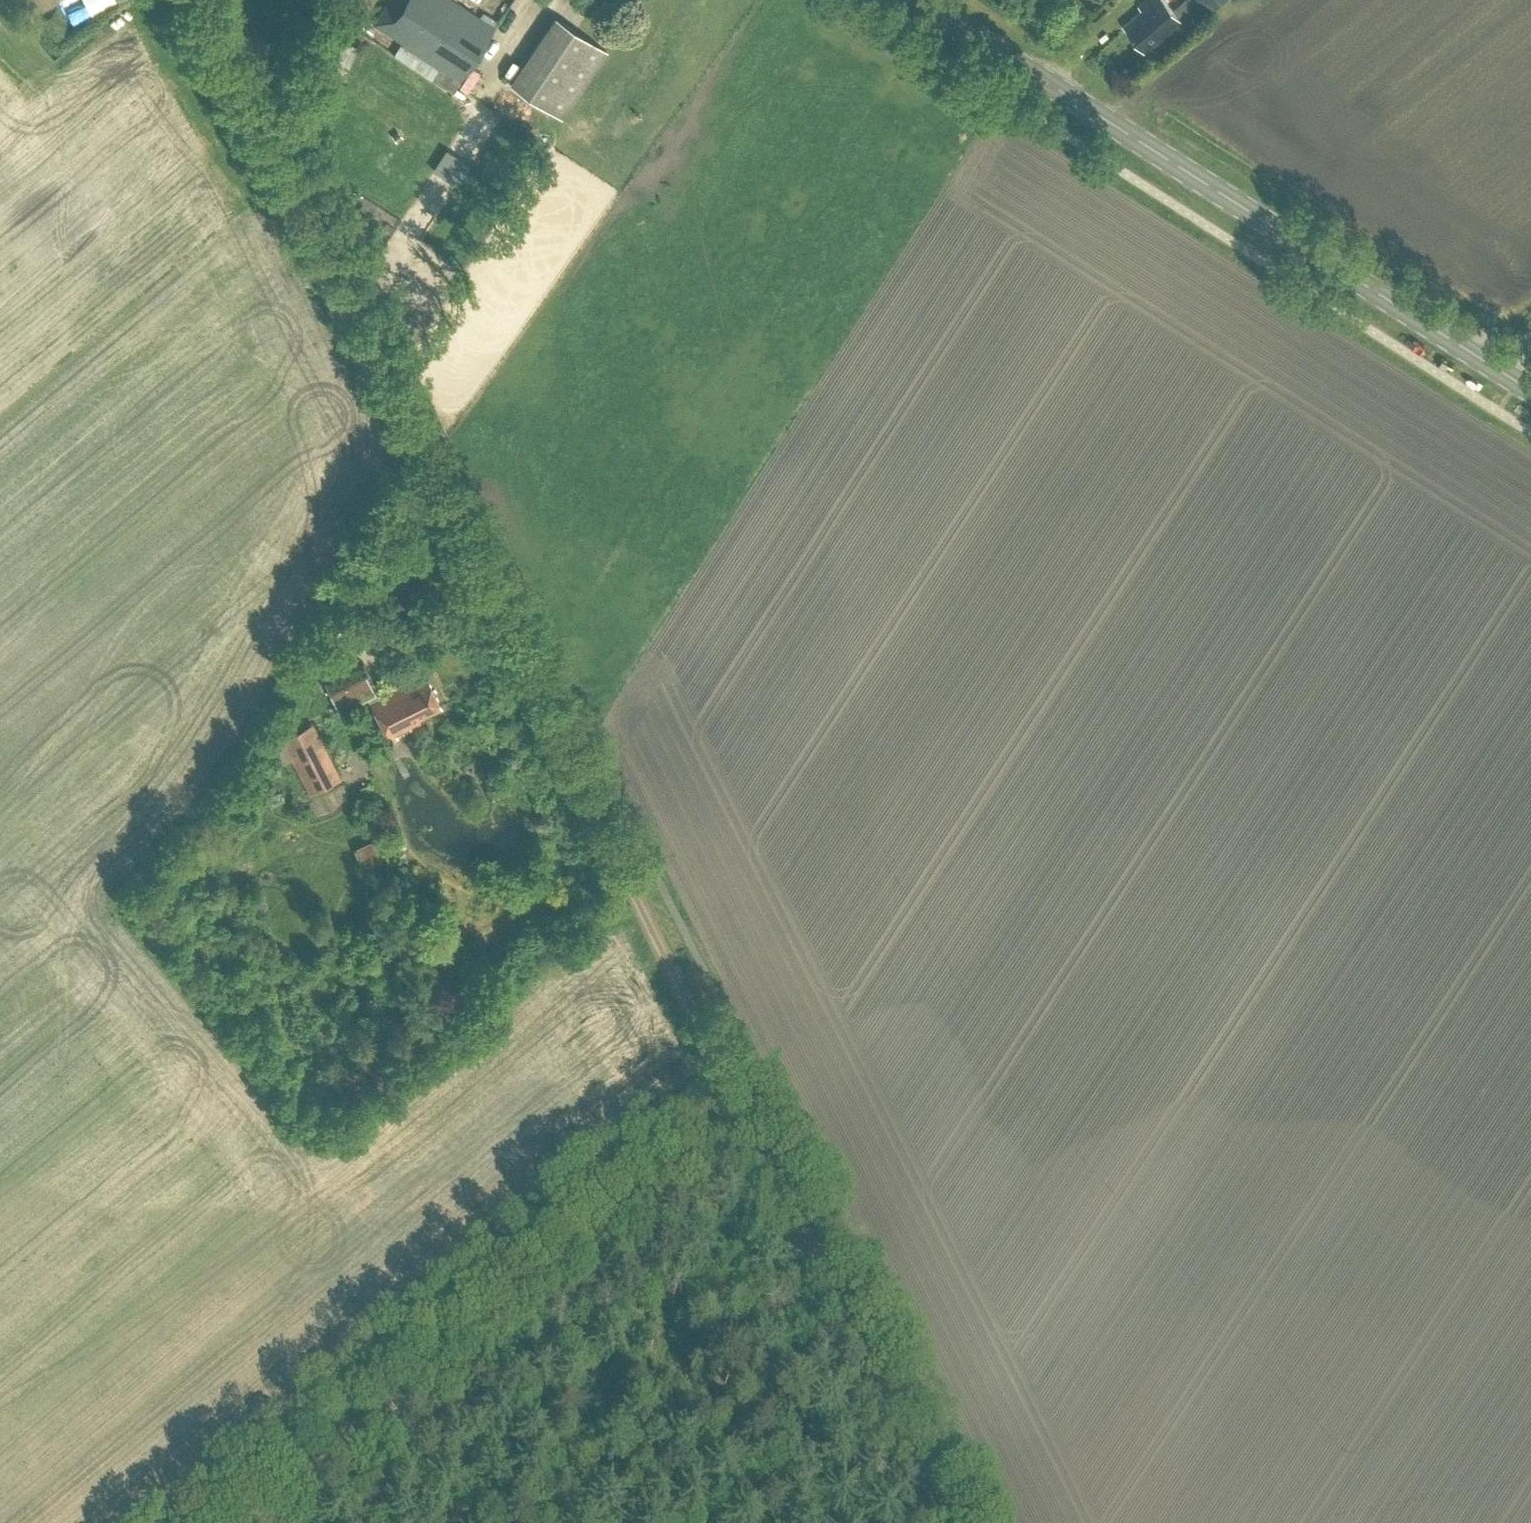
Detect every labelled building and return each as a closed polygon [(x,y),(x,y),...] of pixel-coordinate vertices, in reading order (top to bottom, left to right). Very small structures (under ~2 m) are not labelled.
[(58,10),(52,0),(49,0),(28,12),(35,24),(58,10)] [(477,51),(398,0),(388,0),(373,23),(440,67),(433,78),(451,90),(477,51)] [(477,51),(497,21),(483,12),(481,15),(457,0),(398,0),(477,51)] [(1175,7),(1169,0),(1143,0),(1140,2),(1143,6),(1124,22),(1146,47),(1150,44),(1157,52),(1190,24),(1184,17),(1200,4),(1204,10),(1218,0),(1184,0),(1175,7)] [(607,50),(554,15),(509,82),(562,117),(607,50)] [(324,681),(333,697),(372,679),(362,661),(324,681)] [(417,679),(414,672),(370,695),(391,737),(422,722),(419,715),(441,705),(426,675),(417,679)] [(377,690),(372,679),(333,697),(339,710),(377,690)] [(341,776),(313,721),(280,738),(308,793),(341,776)]
